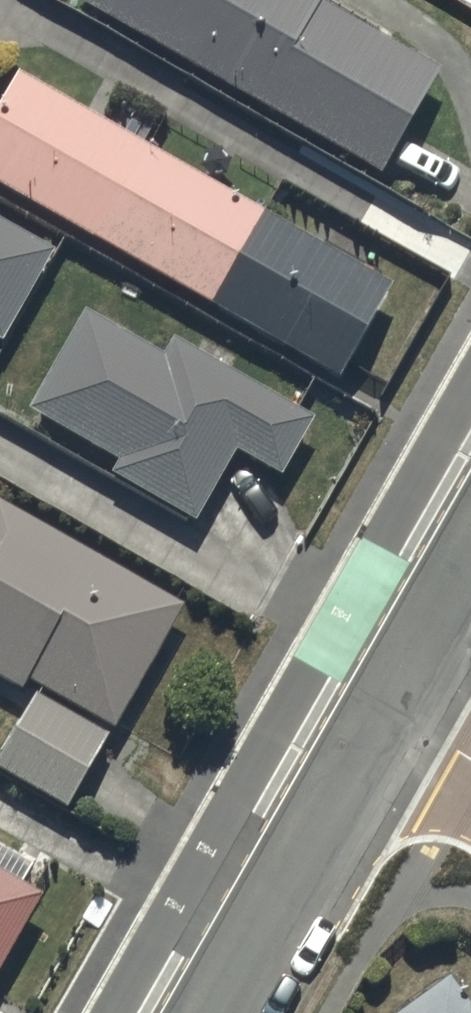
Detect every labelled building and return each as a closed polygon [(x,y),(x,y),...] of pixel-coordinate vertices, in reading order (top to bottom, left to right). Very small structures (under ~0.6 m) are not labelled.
[(383,170),(444,64),(333,0),(86,0),(383,170)] [(0,101),(0,182),(341,373),(394,278),(18,68),(0,101)] [(0,215),(0,336),(3,338),(56,248),(0,215)] [(315,415),(175,333),(164,352),(86,306),(29,405),(118,457),(111,469),(195,518),(237,445),(283,471),(315,415)] [(0,497),(0,674),(22,687),(7,713),(18,719),(0,750),(0,763),(72,804),(186,603),(0,497)] [(44,890),(23,878),(33,860),(0,841),(0,967),(44,890)] [(450,970),(392,1012),(393,1012),(470,1012),(470,999),(450,970)]
